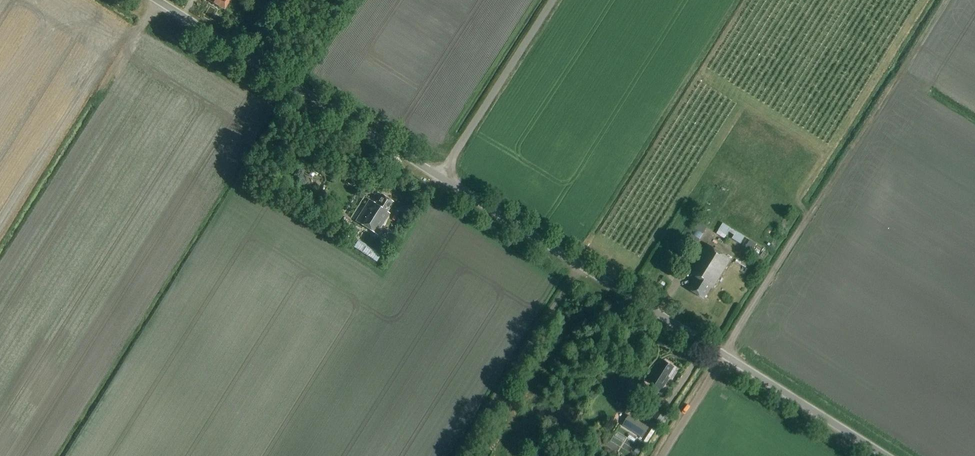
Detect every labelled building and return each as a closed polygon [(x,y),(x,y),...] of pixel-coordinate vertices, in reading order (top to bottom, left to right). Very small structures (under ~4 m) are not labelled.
[(230,0),(210,0),(224,9),(230,0)] [(303,115),(306,110),(299,106),(296,111),(303,115)] [(387,212),(393,203),(381,195),(375,204),(369,200),(356,221),(377,233),(390,213),(387,212)] [(704,237),(710,225),(701,220),(694,232),(704,237)] [(768,235),(770,231),(758,223),(755,228),(768,235)] [(756,245),(722,224),(715,235),(724,240),(728,232),(734,236),(731,240),(740,245),(741,243),(746,246),(744,249),(751,253),(756,245)] [(380,259),(384,251),(359,239),(356,247),(380,259)] [(713,288),(731,259),(706,244),(689,272),(696,277),(689,288),(704,298),(711,287),(713,288)] [(671,378),(677,368),(664,360),(658,370),(657,368),(648,382),(656,386),(652,393),(657,396),(661,390),(662,390),(670,377),(671,378)] [(623,370),(619,376),(624,380),(628,374),(623,370)] [(662,419),(668,409),(663,405),(656,416),(662,419)] [(643,439),(649,429),(629,416),(622,427),(643,439)] [(647,445),(655,433),(651,431),(644,443),(647,445)] [(554,448),(544,440),(537,448),(547,455),(548,455),(554,448)]
